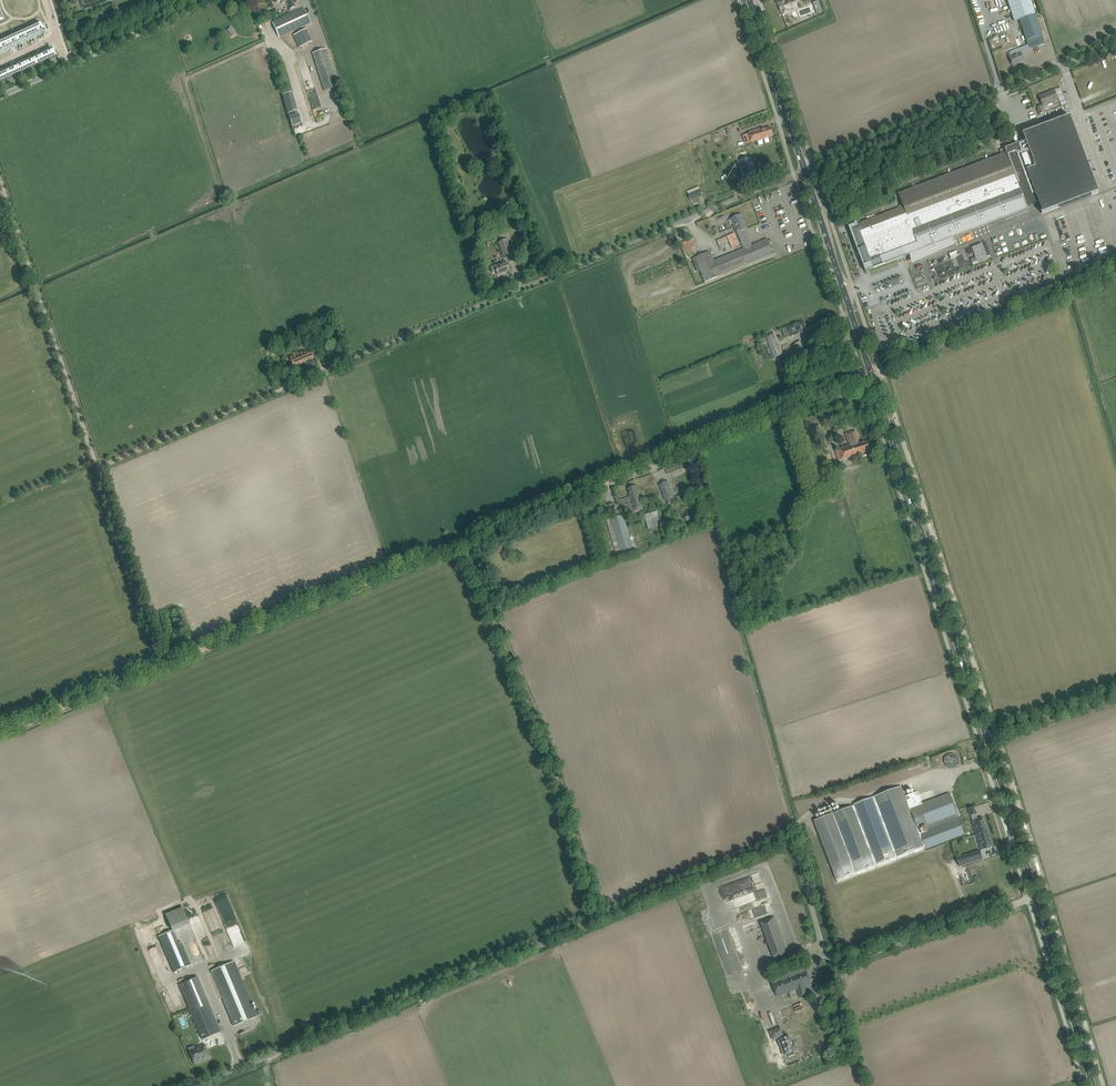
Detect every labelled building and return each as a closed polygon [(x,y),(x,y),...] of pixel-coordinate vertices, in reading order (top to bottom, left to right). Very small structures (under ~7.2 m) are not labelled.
[(290,8),(295,6),(292,0),(274,0),(276,3),(281,0),(282,3),(287,1),(290,8)] [(785,0),(778,3),(782,15),(789,13),(788,9),(797,6),(795,0),(792,0),(786,2),(785,0)] [(1014,21),(1019,20),(1028,46),(1019,49),(1021,54),(1030,51),(1029,49),(1045,44),(1036,14),(1031,0),(1008,0),(1014,21)] [(273,23),(280,37),(311,23),(304,8),(273,23)] [(0,43),(0,51),(45,30),(42,24),(0,43)] [(299,48),(312,42),(306,29),(293,35),(299,48)] [(326,49),(313,53),(325,91),(338,87),(326,49)] [(1019,49),(1008,54),(1012,63),(1013,65),(1020,62),(1020,63),(1024,61),(1021,54),(1019,49)] [(0,75),(0,82),(57,57),(54,50),(0,75)] [(1047,93),(1039,96),(1043,106),(1059,100),(1055,90),(1053,90),(1047,93)] [(289,113),(298,110),(292,92),(283,95),(289,113)] [(297,113),(287,116),(290,126),(300,123),(297,113)] [(857,224),(849,227),(866,272),(911,255),(913,261),(955,245),(956,246),(954,239),(1028,211),(1027,207),(1039,202),(1042,213),(1091,195),(1099,192),(1070,116),(1023,134),(1026,141),(1000,150),(1001,154),(899,193),(904,207),(857,224)] [(774,136),(771,127),(764,130),(763,128),(748,133),(749,134),(744,135),(746,144),(752,143),(774,136)] [(688,194),(690,200),(702,195),(700,190),(688,194)] [(737,233),(745,230),(746,230),(743,223),(745,222),(741,214),(732,218),(734,222),(733,223),(737,233)] [(767,238),(752,245),(745,230),(737,233),(744,248),(714,260),(710,251),(695,257),(705,282),(774,254),(767,238)] [(718,246),(729,242),(731,248),(739,245),(734,233),(716,240),(718,246)] [(1015,240),(1017,247),(1029,244),(1027,236),(1015,240)] [(512,252),(507,238),(498,241),(503,256),(512,252)] [(1002,247),(1003,252),(1014,249),(1013,244),(1002,247)] [(976,258),(971,260),(973,265),(978,263),(988,259),(987,259),(986,254),(985,253),(985,252),(981,254),(977,256),(977,257),(976,258)] [(498,275),(509,270),(506,262),(506,261),(502,263),(502,264),(495,267),(495,265),(491,267),(491,268),(493,273),(494,273),(497,272),(498,275)] [(806,328),(804,322),(804,321),(786,327),(789,337),(803,332),(802,329),(806,328)] [(325,326),(328,332),(335,329),(332,323),(325,326)] [(305,335),(307,342),(320,337),(317,331),(305,335)] [(774,334),(766,337),(772,353),(769,354),(771,359),(783,354),(775,337),(774,335),(774,334)] [(805,354),(800,341),(794,344),(798,356),(805,354)] [(289,358),(291,361),(293,366),(292,366),(292,367),(293,367),(314,358),(310,350),(303,353),(302,352),(296,354),(295,353),(293,354),(294,355),(289,357),(289,358)] [(839,461),(866,452),(871,451),(868,441),(859,443),(855,430),(845,433),(847,438),(849,447),(835,451),(839,461)] [(667,475),(690,466),(688,461),(666,470),(667,475)] [(668,481),(659,485),(665,502),(666,501),(668,504),(675,502),(674,498),(668,481)] [(625,498),(618,500),(620,505),(621,509),(628,506),(627,503),(632,502),(632,504),(641,500),(636,486),(628,489),(630,496),(625,498)] [(638,511),(643,509),(641,500),(632,504),(632,502),(627,503),(628,506),(630,513),(638,511)] [(649,529),(662,526),(657,511),(655,512),(644,515),(649,529)] [(634,553),(625,520),(623,515),(611,518),(622,556),(634,553)] [(917,791),(905,796),(902,787),(814,821),(820,836),(837,883),(926,849),(945,842),(965,834),(959,818),(957,814),(956,811),(958,808),(957,806),(954,805),(949,793),(922,803),(917,791)] [(973,821),(977,834),(987,831),(983,818),(973,821)] [(981,841),(983,849),(992,847),(987,831),(977,834),(979,842),(981,841)] [(959,867),(983,859),(980,850),(956,857),(959,867)] [(760,873),(716,887),(719,898),(732,893),(734,899),(728,901),(731,909),(768,897),(765,889),(752,893),(750,886),(763,882),(760,873)] [(234,915),(227,895),(215,899),(221,920),(234,915)] [(203,912),(205,918),(215,915),(213,908),(203,912)] [(742,923),(750,919),(747,911),(739,915),(742,923)] [(196,933),(204,929),(198,915),(189,919),(196,933)] [(775,920),(761,925),(773,960),(788,955),(775,920)] [(179,943),(174,931),(173,930),(172,931),(159,936),(174,972),(188,966),(191,965),(181,942),(179,943)] [(256,1017),(254,1012),(233,962),(212,971),(235,1026),(256,1017)] [(800,998),(803,997),(808,995),(805,986),(811,984),(805,967),(771,979),(773,985),(777,997),(797,990),(800,998)] [(220,1032),(218,1027),(197,977),(179,985),(202,1039),(220,1032)] [(781,1029),(781,1028),(780,1028),(771,1032),(770,1032),(770,1033),(773,1039),(773,1040),(774,1040),(781,1037),(781,1039),(781,1040),(782,1043),(780,1044),(782,1049),(782,1050),(782,1049),(784,1048),(786,1054),(787,1055),(787,1054),(788,1054),(789,1057),(795,1055),(794,1052),(797,1051),(797,1050),(795,1045),(795,1044),(794,1044),(795,1045),(793,1046),(792,1043),(792,1042),(790,1037),(790,1036),(789,1037),(784,1038),(784,1036),(783,1036),(781,1029)] [(201,1061),(210,1057),(205,1044),(200,1046),(195,1048),(196,1050),(190,1053),(192,1058),(194,1063),(201,1060),(201,1061)]
